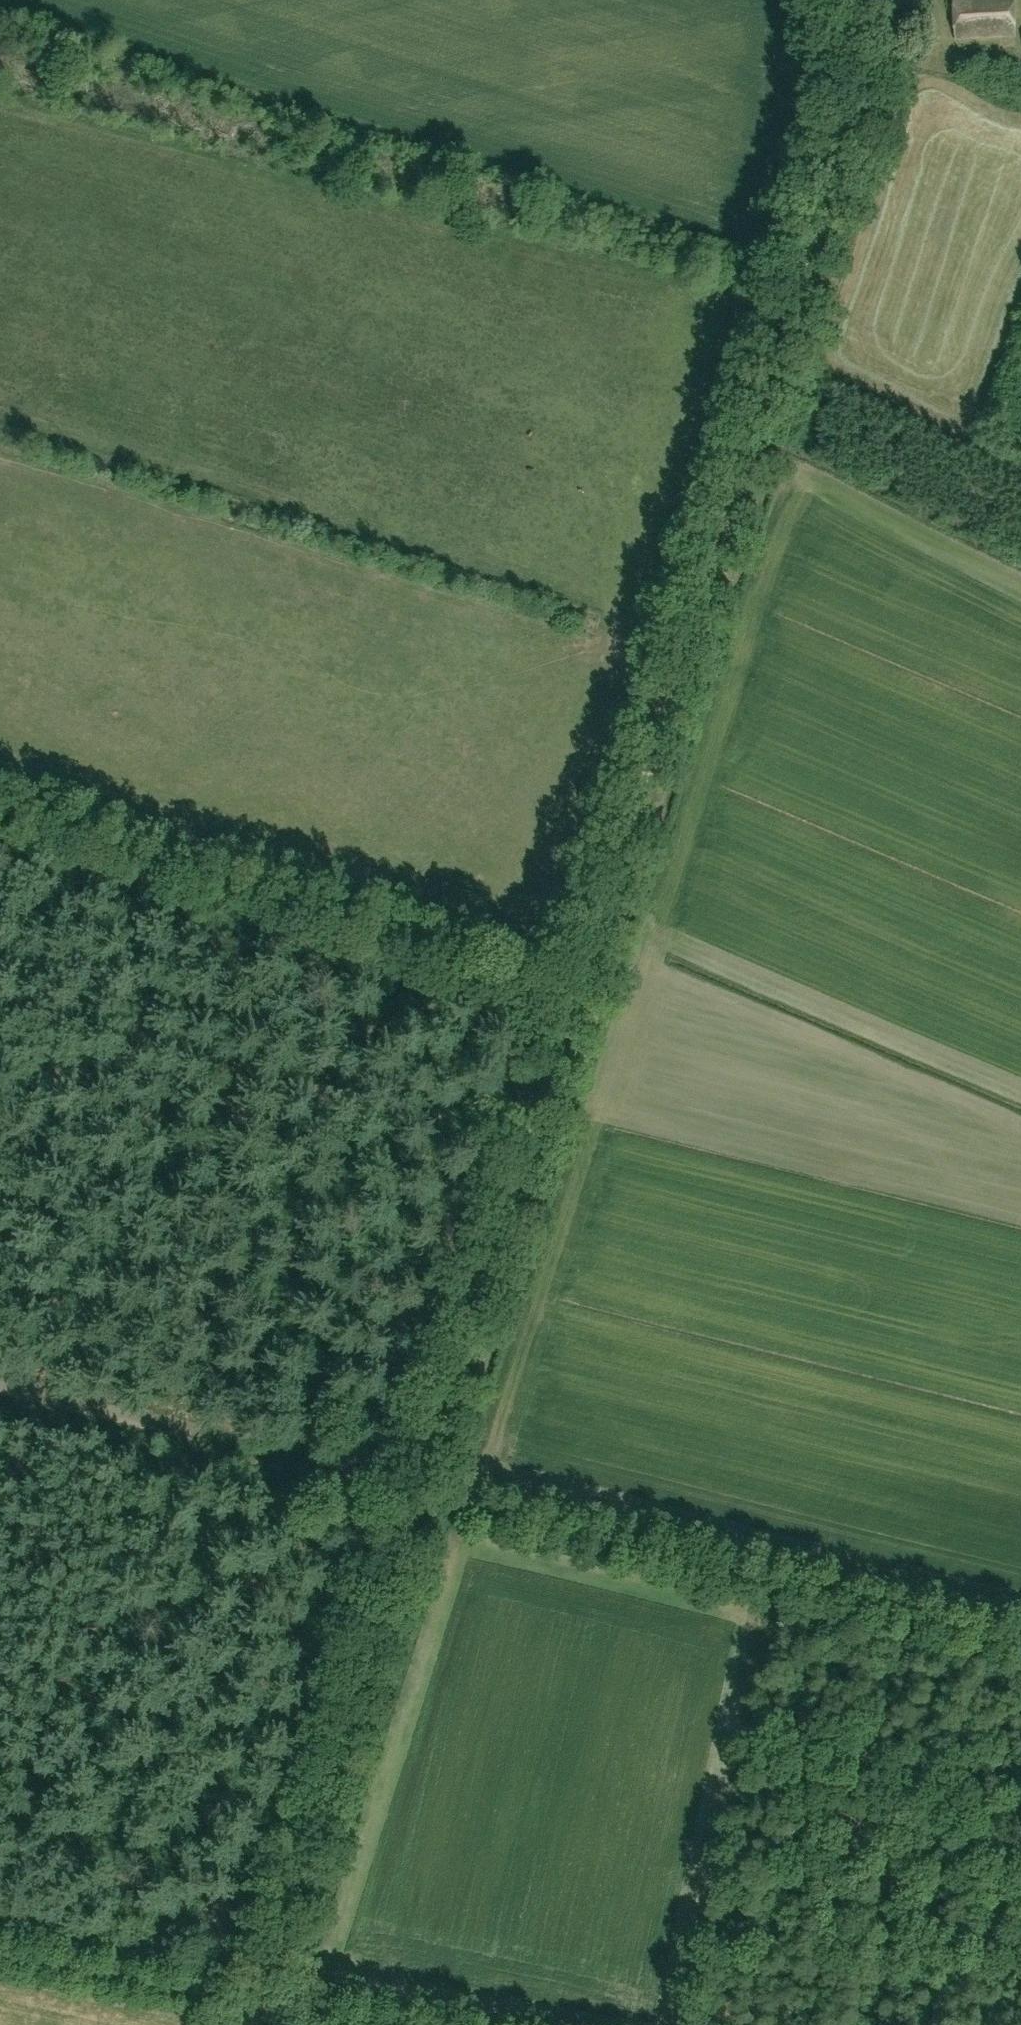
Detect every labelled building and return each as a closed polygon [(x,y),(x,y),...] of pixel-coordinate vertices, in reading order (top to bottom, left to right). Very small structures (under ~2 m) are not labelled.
[(1015,35),(1013,0),(953,0),(955,39),(1015,35)]
